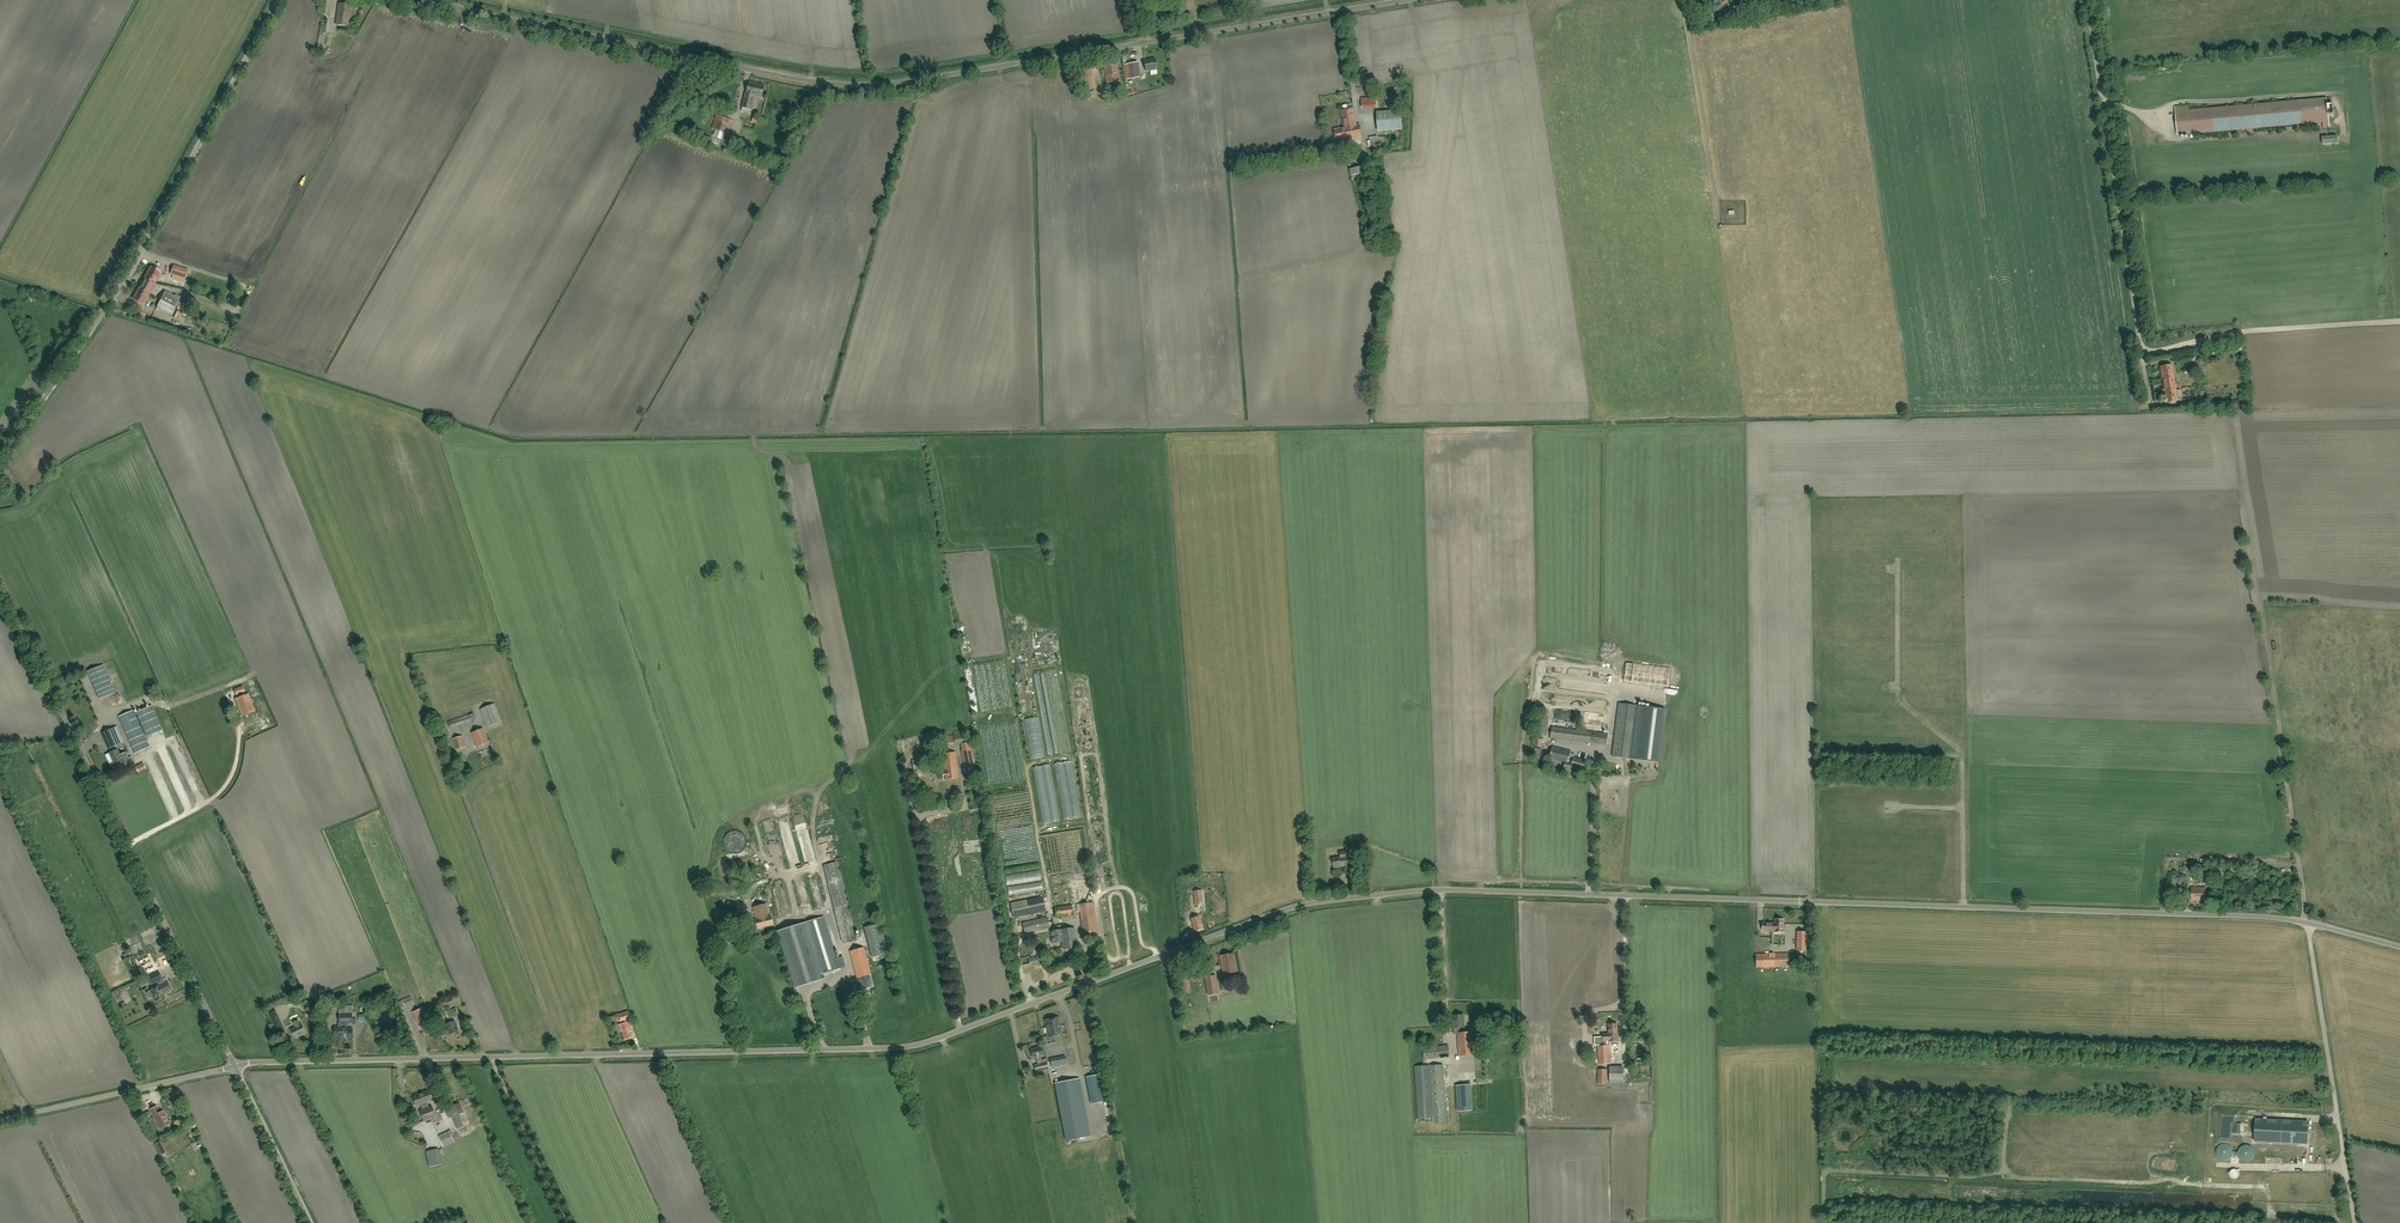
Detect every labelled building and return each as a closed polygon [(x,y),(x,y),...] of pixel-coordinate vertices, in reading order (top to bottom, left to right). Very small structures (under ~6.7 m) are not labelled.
[(318,16),(328,17),(329,2),(319,1),(318,16)] [(1740,5),(1740,14),(1754,13),(1754,4),(1740,5)] [(336,26),(350,27),(351,6),(338,5),(336,26)] [(326,51),(327,29),(318,29),(317,51),(326,51)] [(1155,71),(1153,60),(1142,62),(1143,73),(1155,71)] [(1128,81),(1136,81),(1135,65),(1127,65),(1128,81)] [(1085,80),(1094,79),(1093,66),(1084,67),(1085,80)] [(1103,67),(1104,84),(1116,83),(1115,66),(1103,67)] [(746,84),(739,109),(749,111),(752,97),(758,98),(760,87),(746,84)] [(1321,99),(1322,113),(1332,112),(1331,98),(1321,99)] [(2175,111),(2177,136),(2330,125),(2329,116),(2333,116),(2333,106),(2328,107),(2328,101),(2175,111)] [(1332,132),(1333,144),(1360,140),(1358,126),(1354,127),(1352,110),(1347,111),(1347,105),(1341,106),(1342,112),(1340,112),(1342,130),(1332,132)] [(1362,107),(1363,118),(1374,117),(1373,106),(1362,107)] [(1375,114),(1376,133),(1401,133),(1401,114),(1375,114)] [(728,123),(718,120),(713,139),(723,142),(728,123)] [(1366,140),(1367,150),(1378,148),(1376,138),(1366,140)] [(1360,177),(1360,167),(1349,168),(1350,178),(1360,177)] [(151,267),(133,299),(143,305),(161,273),(151,267)] [(172,270),(170,276),(182,280),(184,274),(172,270)] [(160,311),(187,322),(191,313),(178,307),(182,299),(168,293),(160,311)] [(2241,340),(2224,342),(2226,353),(2242,351),(2241,340)] [(2177,356),(2179,365),(2198,362),(2197,353),(2177,356)] [(2160,367),(2166,403),(2178,401),(2172,365),(2160,367)] [(2183,389),(2183,397),(2195,396),(2194,388),(2183,389)] [(1632,681),(1634,664),(1626,663),(1625,680),(1632,681)] [(115,693),(110,682),(104,665),(87,671),(94,688),(99,700),(115,693)] [(1560,693),(1577,695),(1577,691),(1581,691),(1582,685),(1553,682),(1553,689),(1560,690),(1560,693)] [(242,716),(255,711),(247,691),(244,692),(242,686),(234,689),(236,695),(242,693),(244,696),(235,699),(242,716)] [(1561,698),(1560,705),(1576,706),(1577,699),(1561,698)] [(487,727),(502,721),(495,703),(480,709),(487,727)] [(1665,709),(1619,703),(1612,756),(1658,762),(1665,709)] [(151,706),(136,712),(147,736),(162,730),(151,706)] [(118,716),(134,754),(149,747),(133,710),(118,716)] [(449,728),(471,721),(472,722),(474,721),(474,720),(476,719),(474,713),(447,722),(449,728)] [(1547,736),(1549,716),(1538,715),(1536,735),(1547,736)] [(1026,720),(1028,734),(1040,732),(1038,718),(1026,720)] [(446,745),(452,742),(446,724),(439,726),(446,745)] [(111,750),(116,748),(116,746),(124,742),(117,726),(102,733),(108,749),(111,748),(111,750)] [(1607,745),(1608,733),(1552,727),(1550,738),(1607,745)] [(477,747),(488,742),(483,728),(472,733),(477,747)] [(954,742),(954,743),(967,741),(967,740),(974,739),(974,735),(967,736),(966,730),(953,732),(954,736),(936,738),(937,745),(954,742)] [(1033,759),(1045,756),(1040,732),(1028,735),(1033,759)] [(456,750),(465,747),(462,736),(453,738),(456,750)] [(1541,747),(1542,738),(1536,737),(1534,746),(1541,747)] [(975,765),(971,742),(961,744),(962,750),(961,750),(964,767),(975,765)] [(182,775),(191,772),(183,743),(174,745),(182,775)] [(159,749),(171,776),(178,773),(167,746),(159,749)] [(1583,769),(1585,760),(1574,757),(1575,755),(1570,754),(1571,751),(1553,746),(1550,759),(1565,763),(1564,768),(1571,770),(1572,766),(1583,769)] [(116,748),(111,750),(112,752),(109,753),(112,759),(109,760),(108,762),(110,766),(112,767),(114,765),(115,764),(115,762),(119,760),(122,766),(130,762),(126,753),(120,755),(116,748)] [(959,777),(958,769),(955,752),(942,754),(944,769),(942,770),(944,779),(946,779),(959,777)] [(914,770),(928,768),(927,758),(912,760),(914,770)] [(187,779),(193,793),(200,790),(194,776),(187,779)] [(802,829),(807,828),(803,818),(796,821),(801,835),(804,833),(802,829)] [(1348,858),(1354,858),(1353,850),(1343,852),(1344,857),(1333,858),(1334,867),(1349,866),(1348,858)] [(823,865),(841,939),(842,943),(857,939),(838,861),(825,864),(826,864),(823,865)] [(1010,895),(1043,890),(1042,881),(1040,872),(1007,876),(1008,886),(1010,895)] [(2182,884),(2185,884),(2185,877),(2182,877),(2182,874),(2176,874),(2176,877),(2173,877),(2173,892),(2182,892),(2182,884)] [(796,875),(799,891),(804,890),(802,875),(796,875)] [(2205,901),(2206,888),(2192,887),(2192,900),(2205,901)] [(1196,913),(1204,913),(1201,890),(1194,891),(1196,913)] [(1013,918),(1046,911),(1043,898),(1047,897),(1046,892),(1040,893),(1041,896),(1010,903),(1013,918)] [(732,915),(745,912),(742,901),(729,904),(732,915)] [(1083,937),(1099,935),(1094,902),(1080,904),(1082,920),(1081,920),(1083,937)] [(758,929),(773,924),(771,915),(770,915),(766,903),(753,907),(756,919),(755,919),(758,929)] [(1056,917),(1073,915),(1072,905),(1055,907),(1056,917)] [(1195,930),(1203,927),(1199,916),(1191,919),(1195,930)] [(840,968),(846,966),(843,957),(837,958),(824,917),(778,931),(796,987),(824,978),(823,974),(840,968)] [(1025,933),(1050,928),(1047,917),(1022,923),(1025,933)] [(1763,930),(1771,931),(1775,931),(1775,932),(1781,932),(1781,928),(1783,928),(1783,920),(1775,919),(1775,923),(1763,923),(1763,930)] [(865,928),(868,938),(882,934),(879,924),(865,928)] [(1052,943),(1062,941),(1063,948),(1077,946),(1075,927),(1050,931),(1052,943)] [(1807,932),(1797,932),(1797,950),(1807,950),(1807,932)] [(862,990),(873,987),(870,975),(871,974),(864,947),(850,951),(858,982),(859,982),(862,990)] [(1224,974),(1237,971),(1234,953),(1220,956),(1224,974)] [(1756,967),(1789,966),(1788,953),(1756,954),(1756,967)] [(148,956),(138,961),(144,972),(153,967),(148,956)] [(146,978),(150,984),(161,979),(158,972),(146,978)] [(1218,993),(1215,976),(1205,977),(1209,995),(1218,993)] [(163,991),(164,993),(167,992),(167,993),(169,992),(169,991),(171,990),(167,982),(163,983),(162,981),(157,983),(158,986),(156,987),(158,991),(160,990),(161,992),(163,991)] [(158,991),(156,987),(150,990),(155,1001),(164,997),(162,994),(164,993),(163,991),(161,992),(160,990),(158,991)] [(405,1006),(413,1002),(411,996),(402,1000),(405,1006)] [(138,1002),(124,1006),(126,1012),(124,1013),(125,1018),(130,1017),(129,1013),(140,1010),(138,1002)] [(352,1018),(352,1005),(339,1005),(339,1023),(339,1027),(334,1027),(335,1036),(343,1036),(343,1038),(353,1038),(353,1028),(348,1028),(348,1027),(347,1027),(347,1023),(352,1023),(352,1024),(356,1024),(356,1018),(352,1018)] [(421,1029),(429,1026),(425,1016),(426,1015),(423,1008),(412,1012),(416,1020),(417,1019),(421,1029)] [(456,1008),(446,1012),(448,1019),(459,1015),(456,1008)] [(621,1021),(631,1018),(629,1011),(619,1015),(621,1021)] [(1459,1056),(1474,1055),(1472,1032),(1464,1032),(1464,1027),(1465,1027),(1464,1015),(1454,1015),(1455,1027),(1458,1027),(1459,1032),(1457,1032),(1459,1056)] [(1059,1016),(1053,1017),(1045,1019),(1049,1036),(1062,1033),(1059,1016)] [(272,1021),(276,1030),(284,1026),(279,1017),(272,1021)] [(295,1037),(306,1032),(302,1024),(300,1025),(298,1020),(293,1022),(296,1027),(291,1029),(295,1037)] [(446,1024),(448,1029),(446,1030),(447,1036),(454,1033),(454,1032),(458,1031),(455,1021),(446,1024)] [(625,1039),(632,1037),(631,1031),(632,1031),(629,1021),(619,1025),(621,1031),(622,1030),(625,1039)] [(1618,1041),(1618,1035),(1617,1024),(1608,1024),(1609,1033),(1603,1034),(1603,1041),(1609,1041),(1618,1041)] [(1088,1036),(1078,1038),(1082,1056),(1077,1057),(1078,1062),(1091,1060),(1090,1054),(1092,1054),(1088,1036)] [(1450,1056),(1448,1045),(1423,1048),(1424,1059),(1450,1056)] [(1048,1067),(1047,1060),(1046,1058),(1041,1060),(1041,1056),(1044,1055),(1042,1046),(1030,1048),(1032,1058),(1036,1057),(1038,1064),(1034,1065),(1035,1070),(1048,1067)] [(1599,1064),(1611,1064),(1610,1046),(1598,1046),(1599,1064)] [(1446,1122),(1443,1065),(1415,1066),(1418,1119),(1433,1118),(1433,1123),(1446,1122)] [(1624,1083),(1624,1066),(1609,1066),(1609,1083),(1624,1083)] [(1037,1077),(1049,1074),(1048,1068),(1036,1071),(1037,1077)] [(1607,1084),(1607,1069),(1598,1069),(1598,1084),(1607,1084)] [(1092,1103),(1103,1101),(1097,1075),(1086,1077),(1092,1103)] [(1079,1079),(1055,1083),(1065,1140),(1089,1135),(1079,1079)] [(1457,1111),(1472,1110),(1471,1085),(1456,1086),(1457,1111)] [(436,1116),(432,1106),(429,1107),(427,1102),(433,1099),(430,1090),(413,1096),(416,1106),(421,1104),(423,1110),(420,1111),(424,1120),(436,1116)] [(458,1115),(464,1112),(460,1102),(445,1108),(449,1119),(452,1117),(456,1129),(462,1126),(458,1115)] [(150,1109),(160,1129),(170,1124),(163,1111),(160,1113),(156,1106),(150,1109)] [(2241,1124),(2235,1123),(2235,1115),(2222,1114),(2220,1141),(2234,1141),(2234,1134),(2240,1134),(2241,1124)] [(2257,1119),(2256,1141),(2307,1143),(2308,1122),(2257,1119)] [(1116,1148),(1112,1122),(1107,1122),(1110,1149),(1116,1148)] [(444,1147),(455,1142),(449,1130),(438,1136),(444,1147)] [(166,1152),(160,1141),(156,1143),(161,1154),(166,1152)] [(2232,1155),(2232,1152),(2232,1149),(2230,1146),(2227,1145),(2224,1144),(2221,1145),(2219,1146),(2217,1149),(2216,1152),(2217,1155),(2219,1158),(2221,1160),(2224,1160),(2227,1160),(2230,1158),(2232,1155)] [(2253,1156),(2254,1153),(2253,1150),(2252,1148),(2249,1146),(2246,1145),(2243,1146),(2240,1148),(2238,1150),(2238,1153),(2238,1156),(2240,1159),(2243,1161),(2246,1161),(2249,1161),(2252,1159),(2253,1156)] [(430,1166),(442,1163),(438,1148),(426,1151),(430,1166)] [(2238,1176),(2239,1174),(2238,1172),(2236,1170),(2234,1170),(2232,1170),(2230,1172),(2230,1174),(2230,1176),(2232,1178),(2234,1179),(2236,1178),(2238,1176)] [(2326,1178),(2325,1187),(2338,1187),(2338,1178),(2326,1178)]
